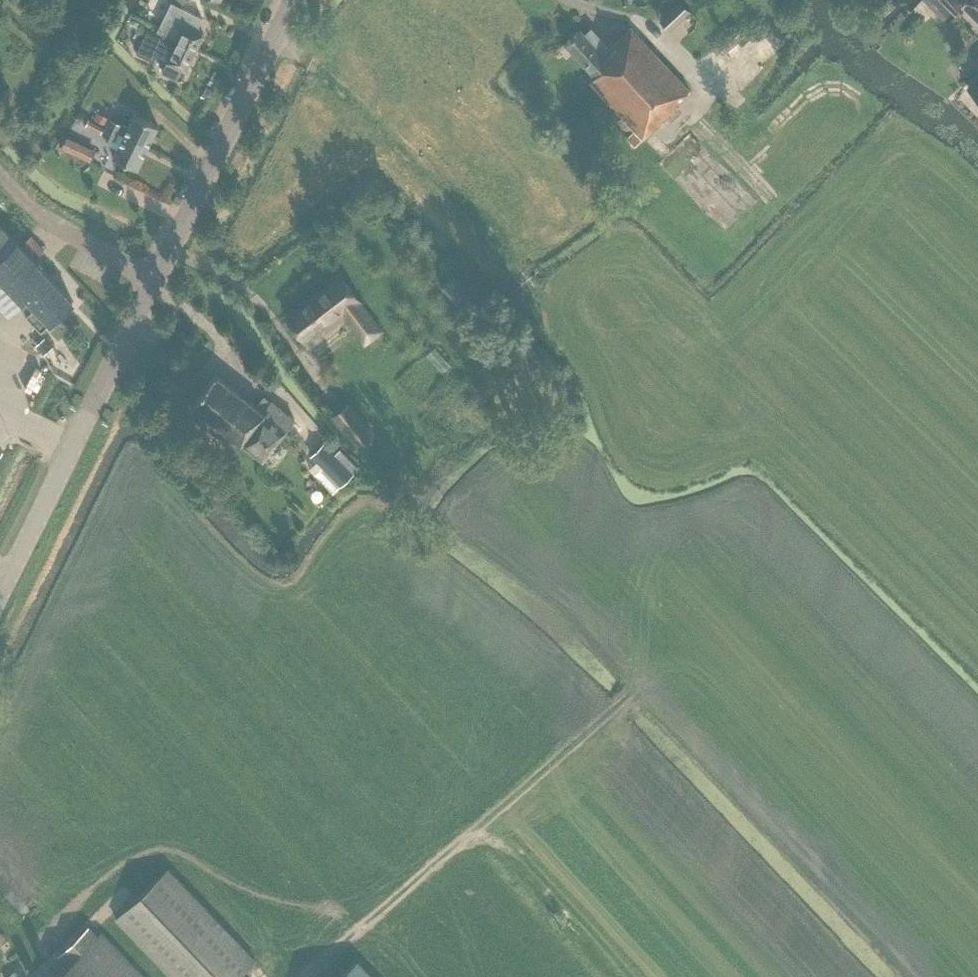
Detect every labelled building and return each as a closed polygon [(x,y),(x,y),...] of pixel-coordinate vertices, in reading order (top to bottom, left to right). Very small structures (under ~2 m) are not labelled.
[(934,10),(942,3),(939,0),(923,0),(934,10)] [(977,22),(977,0),(961,0),(960,2),(958,0),(941,0),(956,15),(964,7),(977,22)] [(689,12),(679,1),(659,20),(669,31),(689,12)] [(156,31),(164,35),(163,37),(194,52),(203,34),(196,30),(202,19),(170,3),(156,31)] [(678,106),(675,104),(689,91),(632,29),(610,49),(591,29),(584,35),(579,30),(564,44),(594,78),(589,82),(642,140),(678,106)] [(185,71),(194,52),(163,37),(162,38),(147,30),(136,53),(153,62),(157,55),(168,60),(167,62),(185,71)] [(968,88),(977,99),(977,78),(968,88)] [(94,118),(94,120),(107,126),(110,119),(97,113),(94,118)] [(115,122),(110,119),(107,126),(106,127),(147,147),(158,126),(134,114),(127,127),(116,121),(115,122)] [(137,169),(147,147),(106,127),(102,135),(108,138),(106,141),(118,147),(113,157),(137,169)] [(60,147),(89,161),(95,149),(65,135),(60,147)] [(22,304),(27,300),(30,303),(21,310),(41,331),(72,301),(0,225),(0,281),(22,304)] [(340,312),(364,344),(381,331),(340,277),(287,317),(304,339),(340,312)] [(191,404),(261,461),(294,420),(271,402),(262,412),(214,374),(191,404)] [(373,434),(348,402),(330,417),(355,448),(373,434)] [(340,487),(353,474),(323,444),(310,457),(340,487)] [(115,919),(170,976),(237,976),(254,962),(168,869),(115,919)] [(56,976),(142,976),(101,933),(98,936),(87,925),(56,956),(66,967),(56,976)] [(357,963),(342,976),(370,976),(357,963)]
